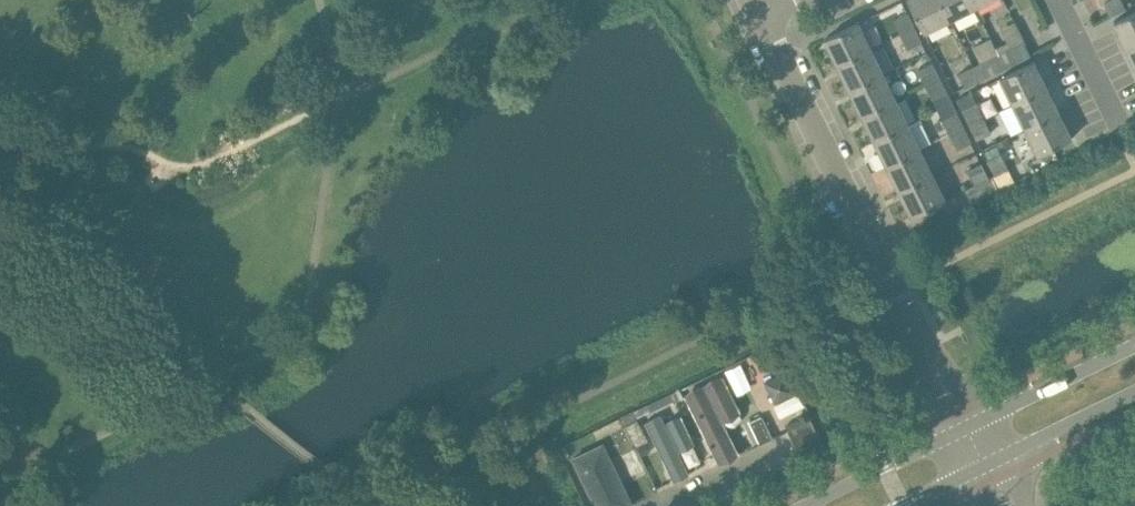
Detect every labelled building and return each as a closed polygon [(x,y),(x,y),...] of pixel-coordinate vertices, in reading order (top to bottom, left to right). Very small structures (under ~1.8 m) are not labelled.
[(950,19),(941,0),(909,0),(925,32),(950,19)] [(972,0),(941,0),(950,19),(976,7),(972,0)] [(1122,0),(1107,0),(1103,2),(1110,15),(1126,8),(1122,0)] [(901,34),(915,27),(907,12),(894,19),(901,34)] [(1134,43),(1134,12),(1116,21),(1114,22),(1127,48),(1134,43)] [(825,39),(838,64),(871,48),(859,22),(825,39)] [(922,42),(915,27),(901,34),(908,49),(922,42)] [(1025,41),(999,53),(1006,68),(1032,55),(1031,54),(1025,41)] [(1127,48),(1134,65),(1134,43),(1127,48)] [(838,64),(850,89),(883,73),(871,48),(838,64)] [(980,80),(1006,68),(999,53),(973,66),(980,80)] [(1001,78),(1013,103),(1047,87),(1034,61),(1001,78)] [(926,84),(940,78),(932,62),(918,69),(926,84)] [(980,80),(973,66),(958,73),(965,87),(980,80)] [(883,73),(850,89),(862,114),(895,99),(883,73)] [(947,92),(940,78),(926,84),(933,99),(947,92)] [(1013,103),(1026,129),(1059,112),(1047,87),(1013,103)] [(969,125),(984,118),(972,92),(957,99),(969,125)] [(862,114),(875,139),(907,124),(895,99),(862,114)] [(957,112),(942,119),(950,135),(965,128),(957,112)] [(1072,138),(1059,112),(1026,129),(1038,154),(1070,139),(1072,138)] [(984,118),(969,125),(976,140),(991,133),(984,118)] [(887,165),(919,149),(907,124),(875,139),(887,165)] [(972,142),(965,128),(950,135),(958,149),(972,142)] [(899,190),(931,175),(919,149),(887,165),(899,190)] [(1009,170),(1001,153),(987,160),(995,177),(1009,170)] [(989,178),(982,162),(968,169),(975,184),(965,189),(971,201),(997,188),(991,177),(989,178)] [(943,201),(931,175),(899,190),(912,216),(914,215),(943,201)] [(763,352),(769,366),(782,360),(775,346),(763,352)] [(765,382),(775,402),(796,392),(785,371),(765,382)] [(686,395),(720,462),(737,453),(722,422),(741,412),(723,376),(686,395)] [(646,421),(675,481),(690,474),(679,451),(695,443),(682,415),(665,423),(661,414),(646,421)] [(751,422),(761,443),(773,437),(763,416),(751,422)] [(626,425),(636,446),(648,440),(637,419),(626,425)] [(824,450),(810,421),(786,433),(792,444),(791,445),(799,462),(824,450)] [(613,431),(623,452),(634,447),(624,426),(613,431)] [(596,505),(633,505),(635,505),(604,442),(572,457),(596,505)] [(637,447),(641,456),(649,452),(645,443),(637,447)]
